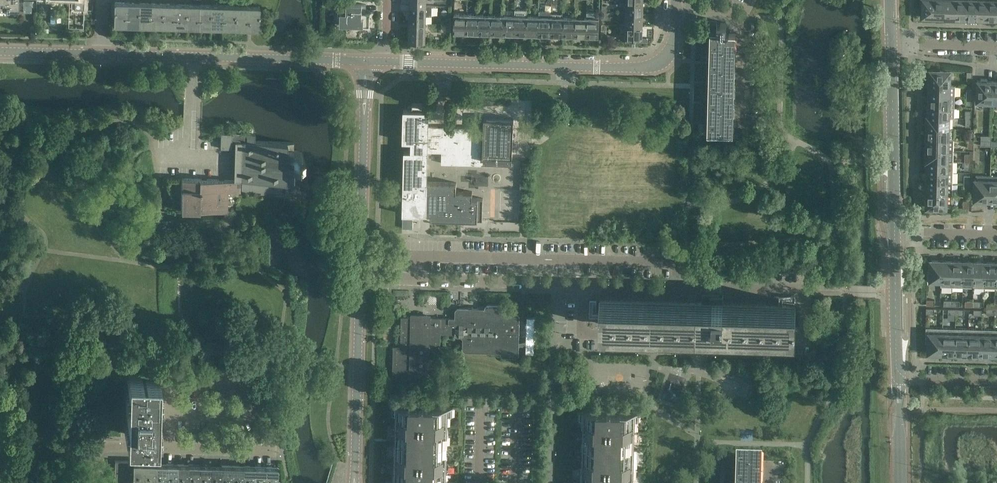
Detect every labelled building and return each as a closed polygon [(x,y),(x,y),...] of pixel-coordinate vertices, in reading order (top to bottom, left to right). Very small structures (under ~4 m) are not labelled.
[(1,6),(1,10),(9,10),(9,8),(18,8),(18,0),(0,0),(0,6),(1,6)] [(74,9),(84,9),(84,0),(75,0),(74,9)] [(934,0),(920,0),(920,8),(922,8),(922,17),(928,17),(929,17),(933,17),(934,0)] [(945,0),(934,0),(933,17),(938,17),(938,18),(939,18),(939,17),(944,17),(945,0)] [(956,0),(945,0),(944,17),(950,17),(950,18),(950,17),(955,18),(956,0)] [(966,0),(956,0),(955,18),(960,18),(966,18),(966,0)] [(977,0),(966,0),(966,18),(971,18),(972,18),(977,18),(977,0)] [(988,0),(977,0),(977,18),(982,18),(982,19),(982,18),(987,18),(988,0)] [(987,18),(993,19),(996,19),(996,0),(988,0),(987,18)] [(643,14),(643,2),(627,1),(626,13),(643,14)] [(126,24),(126,3),(114,2),(114,24),(126,24)] [(137,24),(138,3),(126,3),(126,24),(137,24)] [(150,25),(151,3),(138,3),(137,24),(150,25)] [(162,25),(162,4),(151,3),(150,25),(162,25)] [(370,14),(366,14),(362,14),(362,4),(338,3),(338,15),(340,16),(340,26),(356,26),(370,27),(370,14)] [(174,25),(174,4),(162,4),(162,25),(174,25)] [(185,26),(186,4),(174,4),(174,25),(185,26)] [(198,26),(198,5),(186,4),(185,26),(198,26)] [(210,26),(210,5),(198,5),(198,26),(210,26)] [(222,27),(223,5),(210,5),(210,26),(222,27)] [(234,16),(234,6),(223,5),(222,27),(234,27),(234,16)] [(432,5),(426,5),(410,5),(409,23),(426,24),(426,16),(432,16),(432,5)] [(239,6),(234,6),(234,16),(234,27),(238,27),(238,28),(254,28),(259,28),(260,6),(254,6),(239,6)] [(562,36),(562,17),(562,13),(550,13),(550,16),(549,35),(562,36)] [(642,26),(643,14),(626,13),(626,25),(642,26)] [(465,33),(466,14),(454,14),(454,33),(465,33)] [(477,33),(478,14),(466,14),(465,33),(477,33)] [(489,34),(490,15),(478,14),(477,33),(489,34)] [(586,14),(586,17),(586,36),(598,36),(598,37),(599,37),(599,14),(586,14)] [(502,34),(502,15),(490,15),(489,34),(502,34)] [(514,34),(514,15),(502,15),(502,34),(514,34)] [(526,35),(526,16),(514,15),(514,34),(526,35)] [(537,35),(538,16),(526,16),(526,35),(537,35)] [(550,16),(538,16),(537,35),(549,35),(550,16)] [(574,36),(574,17),(562,17),(562,36),(574,36)] [(586,17),(574,17),(574,36),(586,36),(586,17)] [(709,32),(710,32),(707,134),(714,135),(714,132),(733,133),(733,132),(734,132),(734,122),(733,122),(733,117),(733,113),(733,112),(735,112),(735,102),(734,102),(734,98),(733,98),(733,93),(734,93),(734,92),(735,92),(735,82),(734,82),(734,77),(734,73),(734,72),(736,72),(736,62),(735,62),(735,57),(734,57),(734,53),(735,53),(735,52),(736,52),(736,42),(735,42),(735,32),(728,32),(728,31),(726,31),(726,23),(716,23),(717,20),(710,20),(710,22),(709,22),(709,32)] [(425,42),(426,24),(409,23),(409,41),(425,42)] [(642,42),(642,26),(626,25),(626,42),(642,42)] [(930,85),(949,85),(949,71),(940,71),(940,74),(930,74),(930,81),(930,85)] [(992,105),(993,81),(987,81),(987,79),(981,79),(981,81),(977,81),(977,101),(978,101),(978,105),(992,105)] [(955,86),(949,85),(930,85),(930,89),(929,96),(955,96),(955,86)] [(954,107),(955,96),(929,96),(929,102),(930,102),(930,106),(929,106),(929,107),(954,107)] [(412,110),(407,110),(403,110),(403,111),(404,111),(404,140),(403,140),(403,141),(411,141),(411,150),(411,151),(404,150),(404,152),(405,152),(404,199),(403,213),(402,213),(402,214),(421,215),(421,214),(426,214),(426,215),(433,214),(434,218),(484,220),(485,198),(475,197),(475,192),(459,191),(459,182),(427,183),(427,151),(442,152),(442,163),(443,163),(443,162),(472,163),(472,164),(488,165),(488,164),(487,164),(487,159),(501,159),(499,159),(500,129),(502,129),(502,128),(478,127),(478,128),(443,127),(442,133),(438,133),(438,132),(428,131),(428,126),(428,111),(429,111),(429,110),(424,110),(424,104),(425,104),(412,104),(412,110)] [(954,118),(954,107),(929,107),(930,107),(930,111),(929,111),(929,117),(948,118),(954,118)] [(948,129),(948,118),(929,117),(927,117),(927,124),(928,124),(928,128),(927,128),(948,129)] [(948,129),(927,128),(928,128),(927,132),(927,139),(953,140),(954,129),(948,129)] [(221,132),(221,140),(220,148),(231,149),(232,148),(235,148),(234,171),(234,180),(182,179),(181,186),(181,189),(181,199),(181,201),(181,209),(227,211),(227,191),(247,191),(247,193),(253,193),(253,191),(260,192),(260,194),(266,194),(266,192),(289,192),(289,186),(296,186),(296,179),(298,179),(298,169),(299,169),(299,160),(303,160),(303,153),(300,153),(300,151),(293,151),(293,143),(255,142),(255,133),(247,133),(247,134),(232,134),(232,133),(221,132)] [(953,151),(953,140),(927,139),(927,146),(927,150),(953,151)] [(953,161),(953,151),(927,150),(927,154),(926,154),(926,161),(928,161),(953,161)] [(953,172),(953,161),(928,161),(928,167),(928,171),(927,171),(953,172)] [(952,183),(953,172),(927,171),(927,172),(928,172),(928,176),(927,176),(927,182),(952,183)] [(989,200),(990,176),(976,176),(976,180),(975,180),(974,200),(977,200),(977,202),(984,203),(984,200),(989,200)] [(952,194),(952,183),(927,182),(927,189),(927,193),(946,194),(952,194)] [(946,208),(946,194),(927,193),(927,197),(927,204),(936,205),(936,208),(946,208)] [(941,280),(942,261),(942,262),(938,261),(931,261),(930,270),(927,270),(927,280),(941,280)] [(952,287),(953,261),(946,261),(946,262),(942,262),(942,261),(941,280),(941,286),(952,287)] [(963,287),(963,262),(959,262),(953,261),(952,287),(963,287)] [(974,287),(974,262),(968,262),(964,262),(963,262),(963,287),(974,287)] [(984,288),(985,262),(985,263),(981,263),(981,262),(974,262),(974,287),(984,288)] [(995,288),(996,263),(989,262),(989,263),(985,263),(985,262),(984,288),(995,288)] [(795,331),(796,306),(796,304),(723,302),(723,300),(704,299),(704,301),(600,299),(599,326),(795,331)] [(392,378),(414,379),(439,380),(440,334),(455,334),(457,336),(461,336),(463,338),(463,349),(465,351),(476,351),(476,352),(501,352),(501,354),(503,356),(516,357),(519,354),(520,316),(517,313),(503,313),(503,307),(501,305),(488,304),(485,306),(485,308),(479,308),(479,307),(471,307),(471,308),(458,308),(455,310),(455,319),(449,318),(412,317),(412,318),(408,318),(408,317),(401,317),(400,346),(393,346),(392,378)] [(527,317),(526,354),(534,354),(535,318),(527,317)] [(942,353),(943,328),(926,327),(925,343),(929,343),(928,353),(938,353),(942,353)] [(955,353),(955,328),(943,328),(942,353),(946,353),(955,353)] [(968,354),(968,329),(955,328),(955,353),(963,354),(963,353),(967,353),(967,354),(968,354)] [(980,354),(981,329),(968,329),(968,354),(968,353),(972,354),(980,354)] [(993,355),(994,329),(981,329),(980,354),(989,354),(993,354),(993,355)] [(147,368),(137,368),(127,368),(125,434),(156,435),(157,368),(147,368)] [(459,482),(445,481),(447,416),(452,416),(453,407),(392,406),(391,415),(396,415),(395,482),(459,482)] [(634,421),(639,421),(640,412),(579,411),(578,420),(583,420),(582,482),(632,482),(634,421)] [(762,480),(763,480),(763,470),(762,470),(762,460),(743,460),(743,457),(735,457),(735,482),(761,482),(762,480)] [(145,463),(145,460),(134,460),(134,465),(134,482),(127,482),(144,482),(145,463)] [(144,482),(156,482),(156,460),(145,460),(145,463),(144,482)] [(156,460),(156,482),(166,482),(167,460),(156,460)] [(167,460),(166,482),(177,482),(178,461),(167,460)] [(134,465),(128,465),(128,461),(115,461),(115,462),(116,462),(115,482),(127,482),(134,482),(134,465)] [(178,461),(177,482),(188,482),(188,461),(178,461)] [(188,461),(188,482),(200,482),(200,461),(188,461)] [(200,461),(200,482),(211,482),(211,462),(200,461)] [(211,462),(211,482),(222,482),(222,462),(211,462)] [(222,462),(222,482),(232,482),(233,462),(222,462)] [(233,462),(232,482),(244,482),(244,463),(233,462)] [(255,463),(244,463),(244,482),(255,482),(255,463)] [(255,463),(255,482),(265,482),(266,463),(255,463)] [(266,463),(265,482),(277,482),(277,478),(278,473),(277,473),(277,463),(266,463)]
